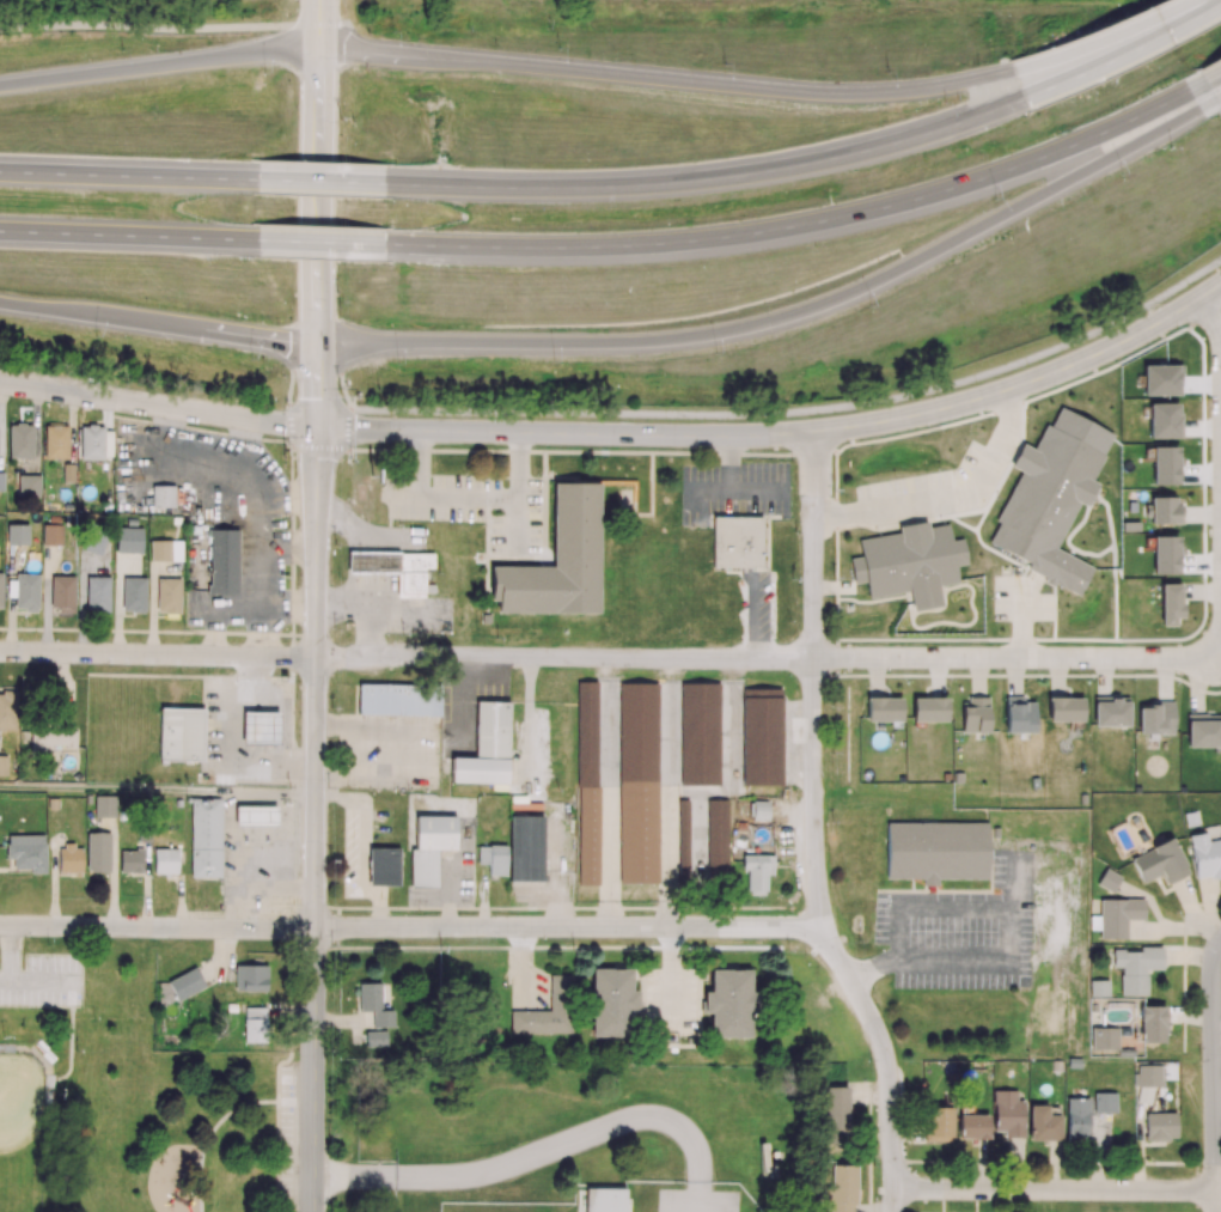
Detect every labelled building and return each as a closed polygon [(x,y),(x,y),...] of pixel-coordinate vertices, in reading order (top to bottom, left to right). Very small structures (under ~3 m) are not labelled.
[(221,797),(191,797),(191,876),(220,876),(221,797)] [(234,804),(234,823),(276,823),(276,804),(234,804)] [(135,849),(121,849),(120,871),(142,871),(142,847),(135,847),(135,849)] [(153,847),(154,872),(177,872),(177,847),(153,847)] [(194,966),(166,980),(177,999),(204,985),(194,966)]
